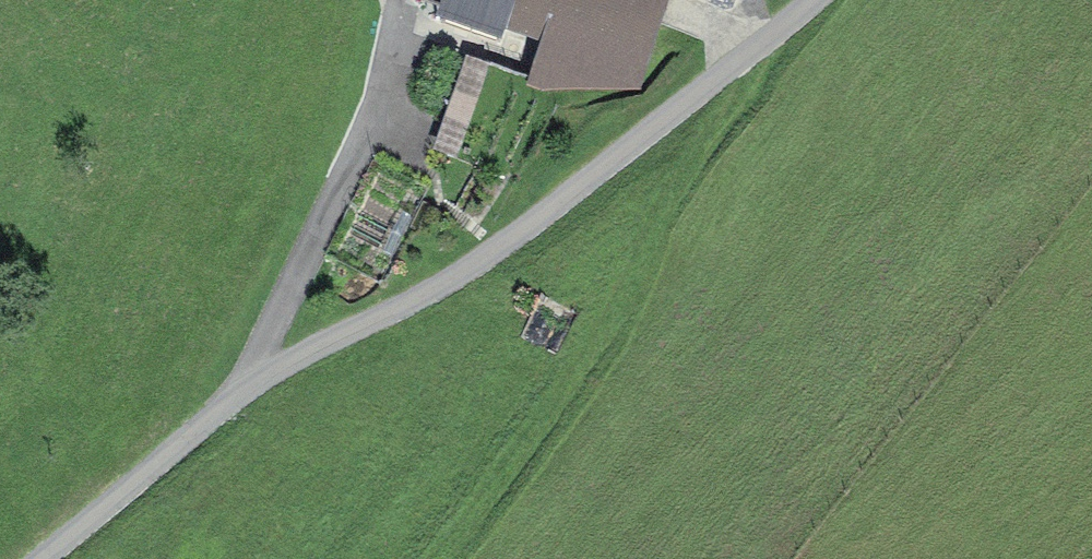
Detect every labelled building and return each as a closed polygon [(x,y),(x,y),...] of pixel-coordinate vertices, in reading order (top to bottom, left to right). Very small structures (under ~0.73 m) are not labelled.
[(642,71),(666,0),(434,0),(642,71)]
